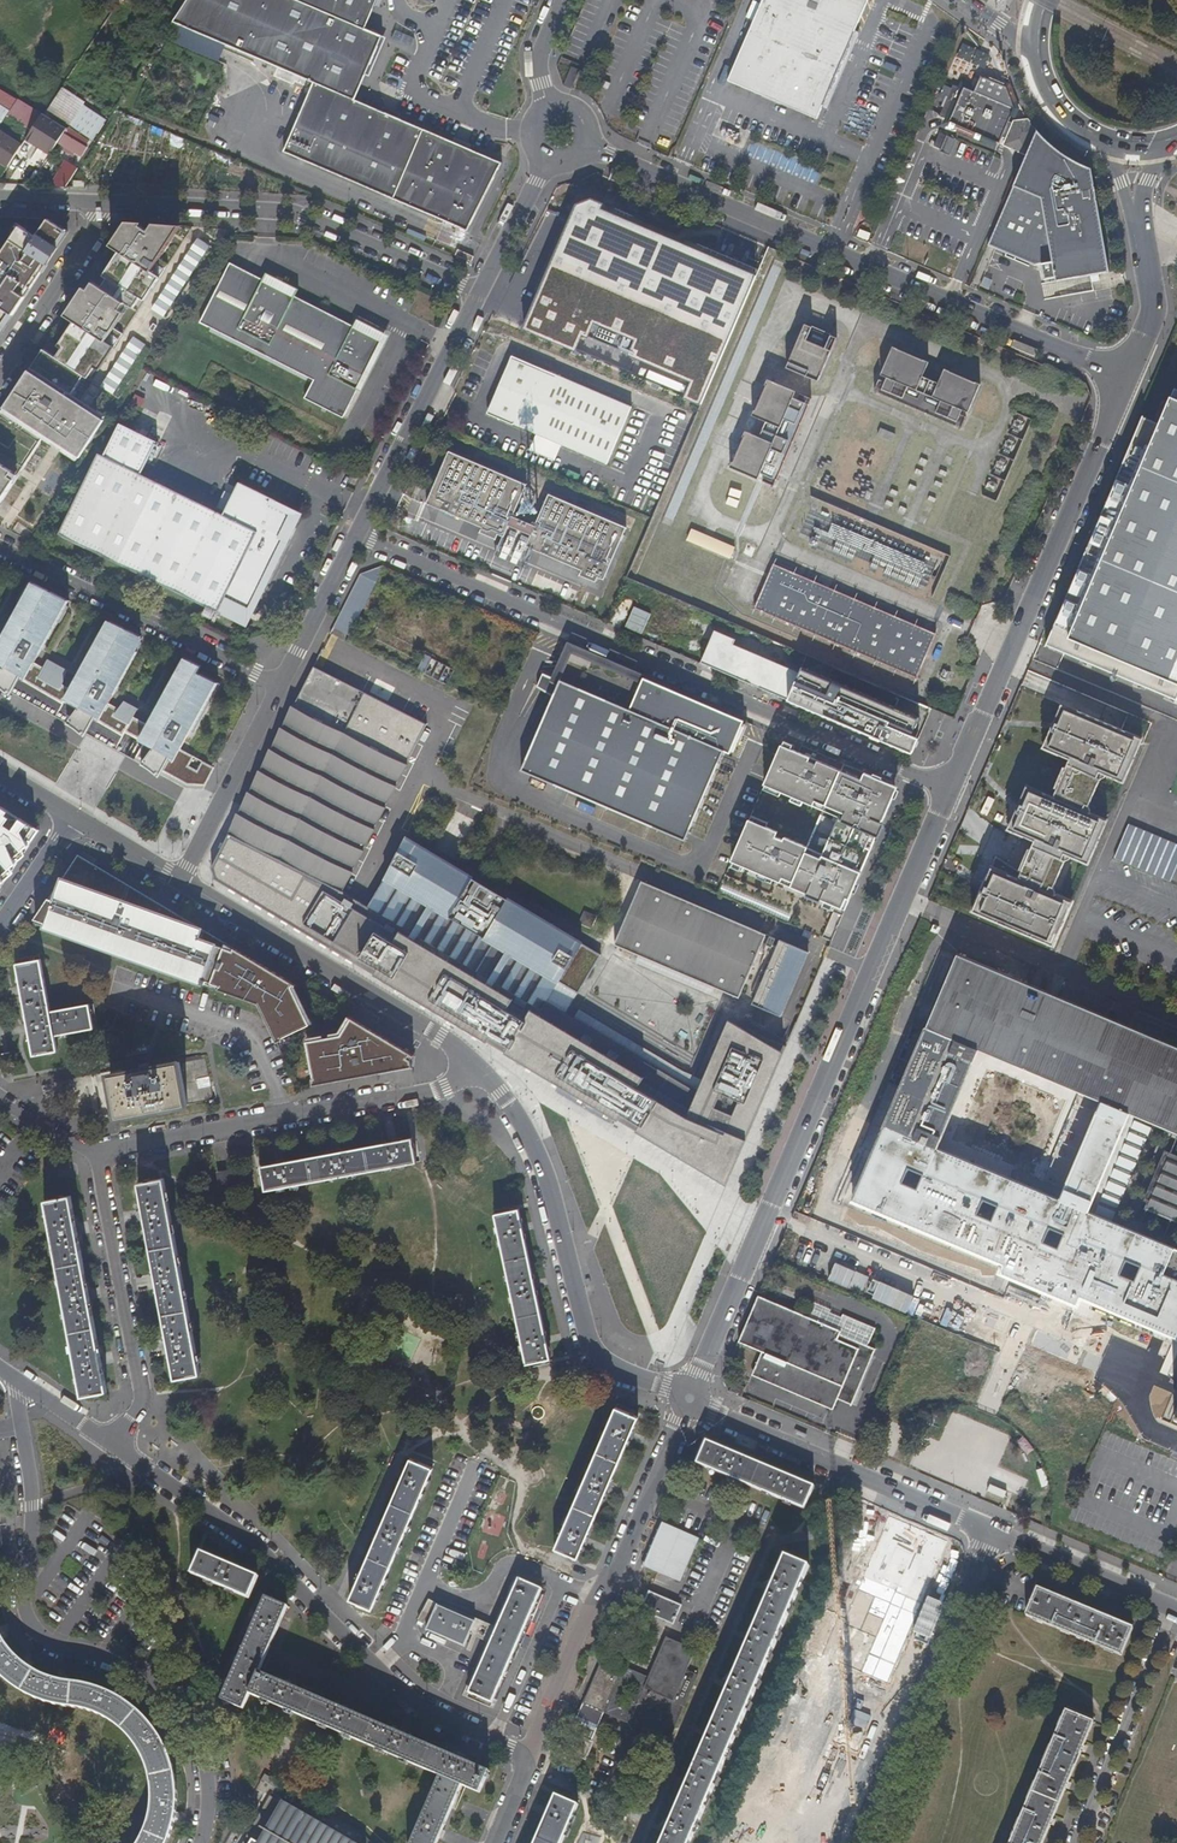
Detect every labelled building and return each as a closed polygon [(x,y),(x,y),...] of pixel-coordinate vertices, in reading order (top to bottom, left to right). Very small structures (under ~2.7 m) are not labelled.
[(171,23),(281,69),(313,82),(283,153),(468,230),(503,162),(354,99),(380,35),(363,29),(376,0),(187,0),(171,23)] [(727,83),(736,87),(815,123),(818,115),(821,109),(824,110),(825,106),(823,105),(852,41),(854,42),(856,39),(854,37),(856,32),(871,0),(764,0),(727,83)] [(861,35),(856,32),(854,37),(856,39),(854,42),(852,41),(823,105),(825,106),(824,110),(821,109),(818,115),(824,117),(861,35)] [(956,59),(985,68),(990,52),(961,43),(956,59)] [(1017,94),(976,77),(970,92),(960,88),(959,90),(950,87),(938,116),(946,120),(945,123),(995,143),(998,136),(1004,139),(1003,142),(1004,145),(1019,151),(1022,152),(1022,151),(1024,151),(1032,133),(1029,132),(1030,129),(1026,124),(1020,121),(1013,122),(1012,125),(1005,121),(1017,94)] [(2,100),(12,106),(16,99),(6,93),(2,100)] [(210,114),(223,119),(230,100),(217,95),(210,114)] [(8,113),(32,128),(41,114),(16,99),(12,106),(8,112),(8,113)] [(2,100),(0,103),(0,106),(8,112),(12,106),(2,100)] [(83,105),(69,126),(93,141),(106,120),(83,105)] [(67,128),(56,122),(44,115),(41,114),(32,128),(25,138),(50,154),(67,128)] [(217,155),(112,118),(106,136),(211,173),(217,155)] [(73,138),(76,133),(67,128),(58,142),(65,146),(64,148),(74,154),(75,151),(82,155),(87,146),(73,138)] [(0,131),(0,161),(14,140),(0,131)] [(1024,151),(1000,208),(984,246),(1031,266),(1048,262),(1052,283),(1106,273),(1089,176),(1087,169),(1072,162),(1060,155),(1049,147),(1044,142),(1033,131),(1032,133),(1024,151)] [(936,134),(931,147),(938,150),(943,137),(936,134)] [(21,145),(14,140),(0,161),(2,162),(7,166),(21,145)] [(66,160),(51,185),(65,186),(77,167),(66,160)] [(591,200),(574,204),(523,327),(575,346),(580,332),(692,380),(684,398),(700,403),(758,268),(591,200)] [(68,231),(49,218),(36,236),(20,225),(4,250),(0,247),(0,327),(8,314),(12,316),(68,231)] [(0,409),(0,511),(38,453),(69,473),(100,426),(66,403),(79,383),(88,388),(110,353),(100,347),(124,311),(134,317),(156,284),(145,276),(174,233),(118,228),(102,252),(107,255),(80,298),(75,295),(0,409)] [(750,252),(760,257),(763,250),(752,245),(750,252)] [(459,246),(456,251),(473,258),(475,253),(459,246)] [(768,269),(760,266),(749,299),(746,298),(742,311),(759,317),(779,262),(772,259),(768,269)] [(383,341),(230,263),(200,323),(209,327),(314,380),(305,398),(343,418),(383,341)] [(808,323),(788,369),(821,385),(840,336),(808,323)] [(99,387),(112,395),(143,344),(130,336),(99,387)] [(883,377),(890,380),(965,412),(971,415),(983,387),(947,372),(944,379),(928,373),(931,365),(895,349),(883,377)] [(510,356),(486,412),(610,465),(634,409),(510,356)] [(799,393),(769,380),(754,416),(769,423),(763,439),(746,432),(730,470),(759,482),(761,478),(764,480),(762,484),(776,490),(815,399),(802,394),(801,396),(798,395),(799,393)] [(965,412),(890,380),(883,395),(958,428),(965,412)] [(81,397),(88,403),(98,390),(92,385),(81,397)] [(1169,397),(1157,426),(1141,419),(1138,427),(1135,426),(1134,428),(1137,430),(1046,644),(1176,700),(1176,401),(1169,397)] [(223,514),(213,510),(141,474),(157,442),(120,423),(104,456),(99,453),(59,532),(173,590),(218,612),(224,599),(238,606),(251,612),(288,537),(284,535),(295,512),(272,500),(273,498),(239,482),(223,514)] [(895,435),(877,427),(874,435),(892,443),(895,435)] [(450,450),(428,504),(483,528),(481,533),(497,539),(500,534),(505,536),(527,482),(450,450)] [(601,575),(605,577),(629,524),(551,492),(529,545),(585,568),(583,573),(599,579),(601,575)] [(288,537),(299,514),(295,512),(284,535),(288,537)] [(934,595),(949,554),(863,522),(859,534),(838,526),(828,552),(851,560),(848,568),(887,582),(888,578),(934,595)] [(690,528),(685,540),(729,559),(734,547),(690,528)] [(778,567),(758,610),(919,682),(938,639),(856,602),(853,608),(841,603),(843,597),(778,567)] [(360,574),(334,627),(345,632),(377,568),(360,574)] [(2,667),(18,677),(61,702),(63,701),(67,703),(76,709),(92,718),(121,735),(123,731),(142,742),(132,759),(179,785),(194,757),(179,750),(189,734),(192,736),(219,684),(198,673),(201,666),(183,657),(146,724),(142,721),(139,726),(130,722),(133,717),(139,707),(123,699),(117,708),(108,703),(142,643),(138,641),(140,636),(110,621),(104,633),(102,632),(69,687),(62,683),(67,668),(46,659),(41,667),(34,662),(57,621),(59,623),(68,607),(66,606),(69,601),(31,582),(20,601),(21,602),(0,636),(0,666),(2,667)] [(744,722),(566,645),(552,678),(543,673),(537,687),(553,697),(521,770),(685,841),(724,751),(730,754),(736,741),(739,743),(747,725),(743,723),(744,722)] [(431,656),(423,672),(446,684),(454,668),(431,656)] [(604,1112),(727,1185),(787,1046),(747,1020),(742,1030),(736,1024),(695,1090),(565,1012),(600,954),(404,837),(367,905),(341,890),(426,722),(314,665),(211,868),(214,879),(570,1092),(584,1067),(619,1087),(604,1112)] [(0,671),(0,682),(11,689),(18,677),(2,667),(0,671)] [(787,701),(912,753),(918,738),(911,735),(919,717),(801,668),(787,701)] [(1142,737),(1061,703),(1042,747),(1069,758),(1065,767),(1063,766),(1054,786),(1056,787),(1053,796),(1026,785),(1007,828),(1034,840),(1020,872),(996,856),(972,910),(1053,944),(1072,901),(1054,893),(1053,893),(1053,895),(1047,892),(1050,885),(1053,886),(1065,859),(1062,858),(1065,851),(1070,853),(1070,855),(1088,863),(1107,819),(1089,812),(1088,811),(1088,813),(1082,811),(1085,803),(1088,805),(1100,777),(1097,776),(1100,769),(1105,771),(1104,773),(1105,773),(1123,781),(1142,737)] [(76,709),(70,720),(85,729),(92,718),(76,709)] [(783,738),(773,734),(771,740),(781,744),(783,738)] [(781,745),(764,784),(823,810),(808,845),(785,835),(785,839),(776,837),(777,832),(749,820),(731,861),(807,894),(806,897),(820,903),(821,900),(845,910),(897,786),(843,764),(841,770),(781,745)] [(187,789),(204,790),(215,768),(202,761),(187,789)] [(1097,776),(1100,777),(1104,776),(1105,773),(1104,773),(1105,771),(1100,769),(1097,776)] [(180,797),(180,788),(167,788),(167,797),(180,797)] [(1090,809),(1088,805),(1085,803),(1082,811),(1088,813),(1088,811),(1089,812),(1090,809)] [(7,877),(3,875),(16,864),(13,859),(29,846),(39,831),(0,806),(0,884),(7,877)] [(1114,859),(1169,883),(1176,864),(1176,846),(1128,825),(1114,859)] [(1062,858),(1065,859),(1069,857),(1070,855),(1070,853),(1065,851),(1062,858)] [(210,988),(257,1004),(276,1043),(283,1040),(282,1038),(310,1025),(292,987),(294,983),(78,855),(32,925),(130,960),(210,988)] [(808,953),(639,881),(612,944),(723,992),(725,985),(739,991),(736,997),(781,1017),(808,953)] [(580,923),(593,926),(596,914),(582,911),(580,923)] [(1003,1263),(1000,1271),(1049,1291),(1077,1303),(1080,1295),(1176,1336),(1176,1247),(1086,1209),(1126,1113),(1176,1135),(1176,1046),(1157,1038),(955,953),(852,1198),(1003,1263)] [(34,1055),(58,1051),(55,1035),(94,1028),(89,1004),(50,1011),(40,959),(17,963),(34,1055)] [(391,1072),(413,1066),(411,1060),(414,1055),(351,1018),(341,1035),(307,1042),(314,1080),(312,1080),(314,1087),(391,1072)] [(110,1074),(118,1116),(186,1103),(178,1061),(110,1074)] [(416,1162),(411,1138),(261,1165),(266,1189),(416,1162)] [(220,1173),(222,1186),(234,1184),(232,1170),(220,1173)] [(138,1182),(174,1378),(200,1373),(164,1177),(138,1182)] [(81,1396),(107,1391),(70,1195),(45,1199),(81,1396)] [(549,1358),(517,1209),(493,1214),(526,1363),(549,1358)] [(759,1380),(771,1385),(773,1381),(780,1385),(778,1388),(830,1411),(835,1400),(837,1395),(842,1397),(852,1395),(853,1390),(856,1392),(873,1351),(838,1335),(839,1332),(776,1303),(772,1312),(755,1304),(739,1342),(761,1352),(753,1372),(761,1376),(759,1380)] [(837,1395),(835,1400),(849,1406),(856,1392),(853,1390),(852,1395),(842,1397),(837,1395)] [(577,1558),(638,1417),(616,1407),(554,1548),(577,1558)] [(697,1464),(805,1510),(814,1486),(706,1441),(697,1464)] [(350,1598),(372,1608),(432,1467),(409,1458),(350,1598)] [(642,1566),(656,1572),(674,1580),(678,1569),(684,1571),(697,1539),(662,1523),(658,1531),(658,1530),(657,1529),(652,1542),(640,1568),(641,1568),(642,1566)] [(357,1559),(363,1543),(356,1541),(351,1557),(357,1559)] [(248,1598),(257,1576),(200,1551),(190,1573),(248,1598)] [(809,1566),(785,1556),(662,1842),(690,1842),(809,1566)] [(468,1692),(490,1702),(492,1698),(496,1699),(542,1595),(538,1593),(540,1588),(518,1579),(468,1692)] [(1121,1656),(1133,1628),(1038,1588),(1026,1616),(1121,1656)] [(682,1606),(648,1592),(640,1610),(674,1625),(682,1606)] [(249,1693),(440,1776),(411,1842),(436,1842),(461,1785),(479,1793),(489,1771),(258,1671),(286,1606),(265,1596),(221,1699),(243,1708),(249,1693)] [(425,1628),(464,1645),(471,1630),(473,1625),(475,1621),(435,1605),(425,1628)] [(619,1678),(612,1694),(606,1706),(604,1713),(669,1742),(672,1736),(631,1719),(632,1717),(637,1720),(650,1691),(644,1689),(666,1638),(668,1639),(674,1625),(640,1610),(640,1612),(666,1623),(644,1675),(607,1660),(605,1665),(621,1672),(619,1678)] [(473,1625),(471,1630),(477,1633),(482,1624),(475,1621),(473,1625)] [(169,1833),(174,1812),(175,1794),(173,1771),(167,1753),(160,1738),(152,1726),(139,1713),(124,1701),(107,1692),(89,1685),(70,1682),(59,1680),(42,1674),(27,1667),(14,1655),(5,1642),(0,1633),(0,1673),(3,1677),(18,1689),(41,1698),(60,1704),(80,1707),(98,1713),(117,1725),(133,1741),(142,1755),(149,1773),(152,1792),(151,1809),(147,1828),(139,1842),(165,1842),(169,1833)] [(679,1691),(687,1671),(696,1651),(668,1639),(666,1638),(644,1689),(650,1691),(637,1720),(632,1717),(631,1719),(672,1736),(690,1695),(679,1691)] [(606,1706),(612,1694),(619,1678),(621,1672),(605,1665),(600,1663),(583,1704),(604,1713),(606,1706)] [(591,1745),(604,1713),(583,1704),(569,1736),(579,1740),(591,1745)] [(1010,1842),(1042,1842),(1093,1721),(1066,1709),(1010,1842)] [(586,1757),(591,1745),(579,1740),(574,1752),(586,1757)] [(294,1791),(264,1774),(262,1778),(291,1796),(292,1794),(294,1791)] [(307,1804),(301,1813),(282,1802),(282,1803),(269,1795),(241,1842),(353,1842),(355,1839),(307,1804)] [(578,1804),(556,1795),(535,1842),(561,1842),(578,1804)] [(307,1804),(355,1839),(358,1833),(307,1804)]
